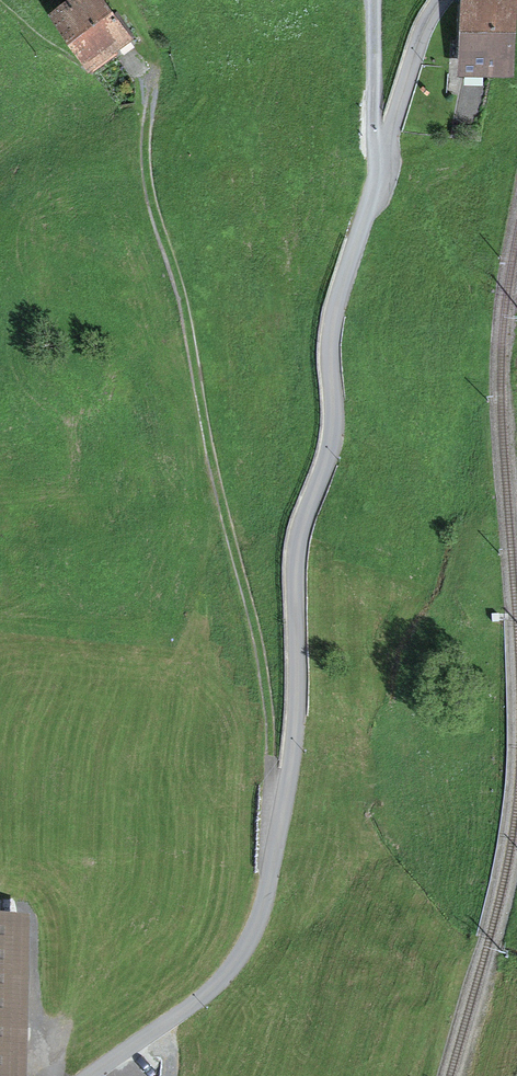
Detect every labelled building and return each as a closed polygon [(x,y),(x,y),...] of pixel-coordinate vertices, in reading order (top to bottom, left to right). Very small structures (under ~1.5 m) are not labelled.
[(50,13),(88,67),(132,37),(105,0),(68,0),(50,13)] [(463,63),(477,63),(477,79),(512,79),(513,0),(464,0),(463,63)] [(19,912),(0,912),(0,1075),(18,1075),(19,912)]
